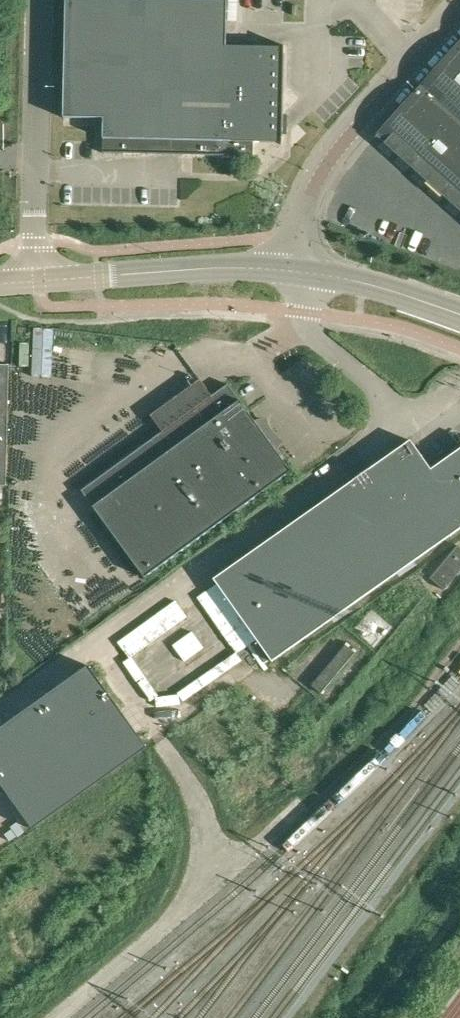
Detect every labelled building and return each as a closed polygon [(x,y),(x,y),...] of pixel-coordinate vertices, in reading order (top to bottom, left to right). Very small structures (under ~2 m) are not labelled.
[(61,116),(101,117),(100,151),(255,155),(255,141),(283,142),(285,47),(227,46),(228,0),(64,0),(61,116)] [(459,206),(459,39),(377,132),(459,206)] [(53,327),(34,326),(33,340),(32,375),(51,375),(53,327)] [(162,430),(82,490),(146,576),(291,468),(275,446),(280,438),(277,435),(272,431),(270,428),(267,424),(265,417),(256,419),(229,383),(213,395),(200,378),(151,415),(162,430)] [(220,588),(272,661),(459,528),(459,447),(431,468),(411,439),(377,463),(384,473),(375,479),(372,476),(359,486),(361,489),(352,495),(345,486),(213,579),(220,588)] [(459,571),(459,546),(458,544),(430,578),(445,590),(459,571)] [(346,644),(312,685),(321,692),(355,652),(346,644)] [(32,829),(147,747),(89,665),(0,728),(0,784),(32,829)]
